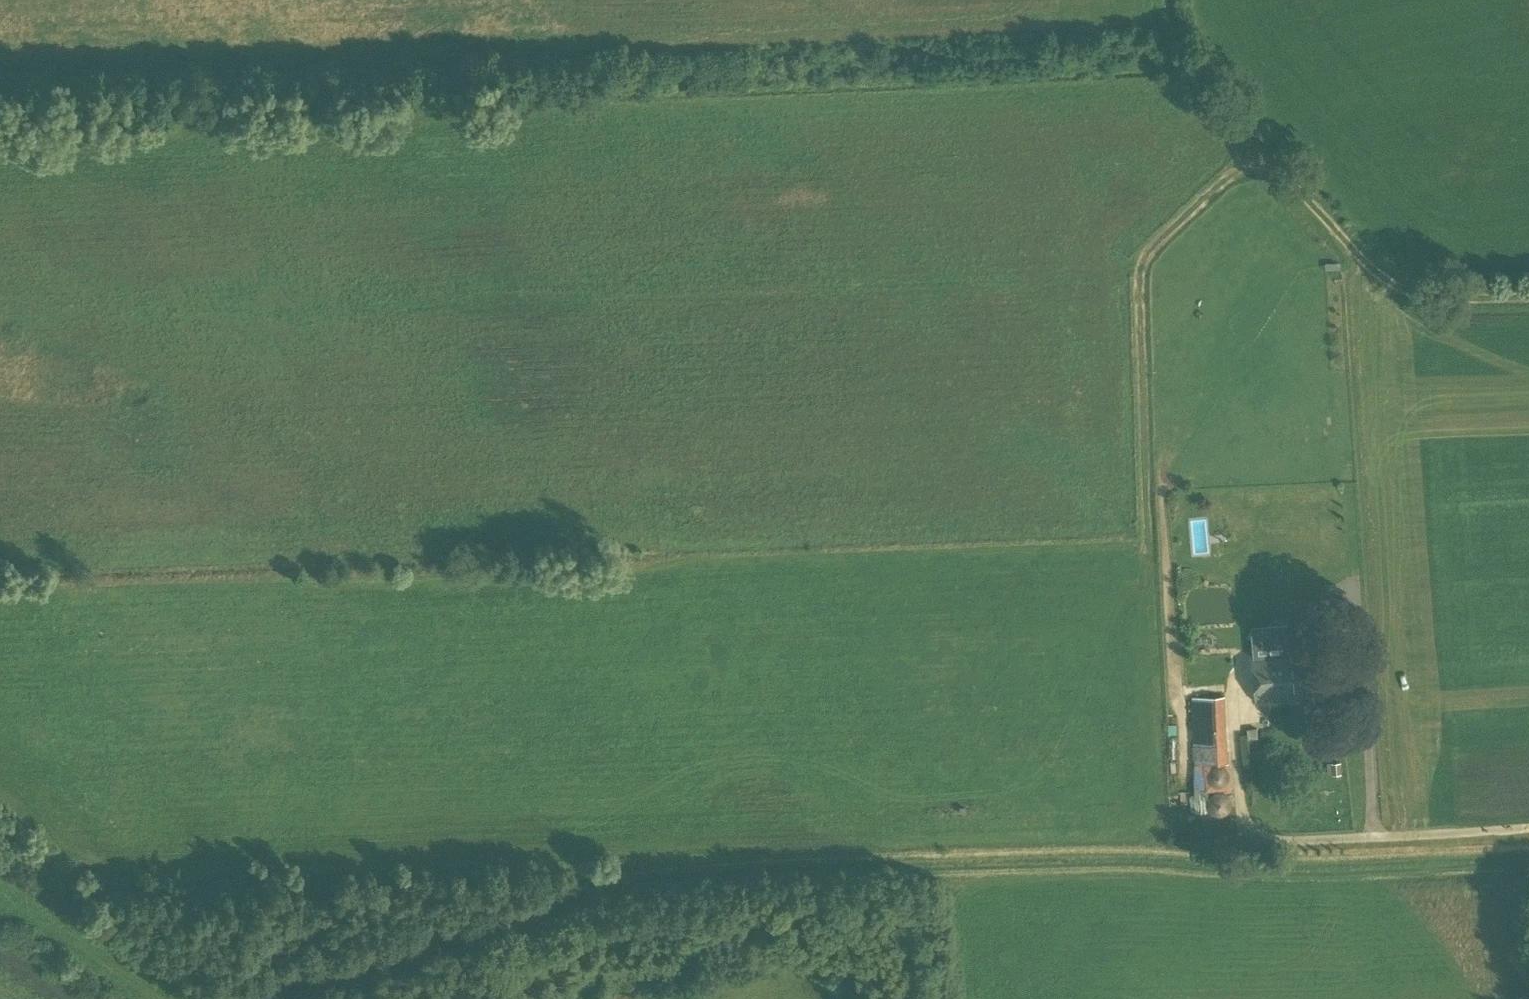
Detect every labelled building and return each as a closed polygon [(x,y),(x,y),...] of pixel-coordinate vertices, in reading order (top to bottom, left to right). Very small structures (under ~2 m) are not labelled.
[(1316,652),(1285,654),(1285,648),(1289,648),(1287,626),(1275,627),(1276,643),(1256,644),(1256,656),(1254,656),(1257,699),(1319,695),(1316,652)] [(1196,764),(1227,762),(1224,697),(1194,699),(1196,764)]
